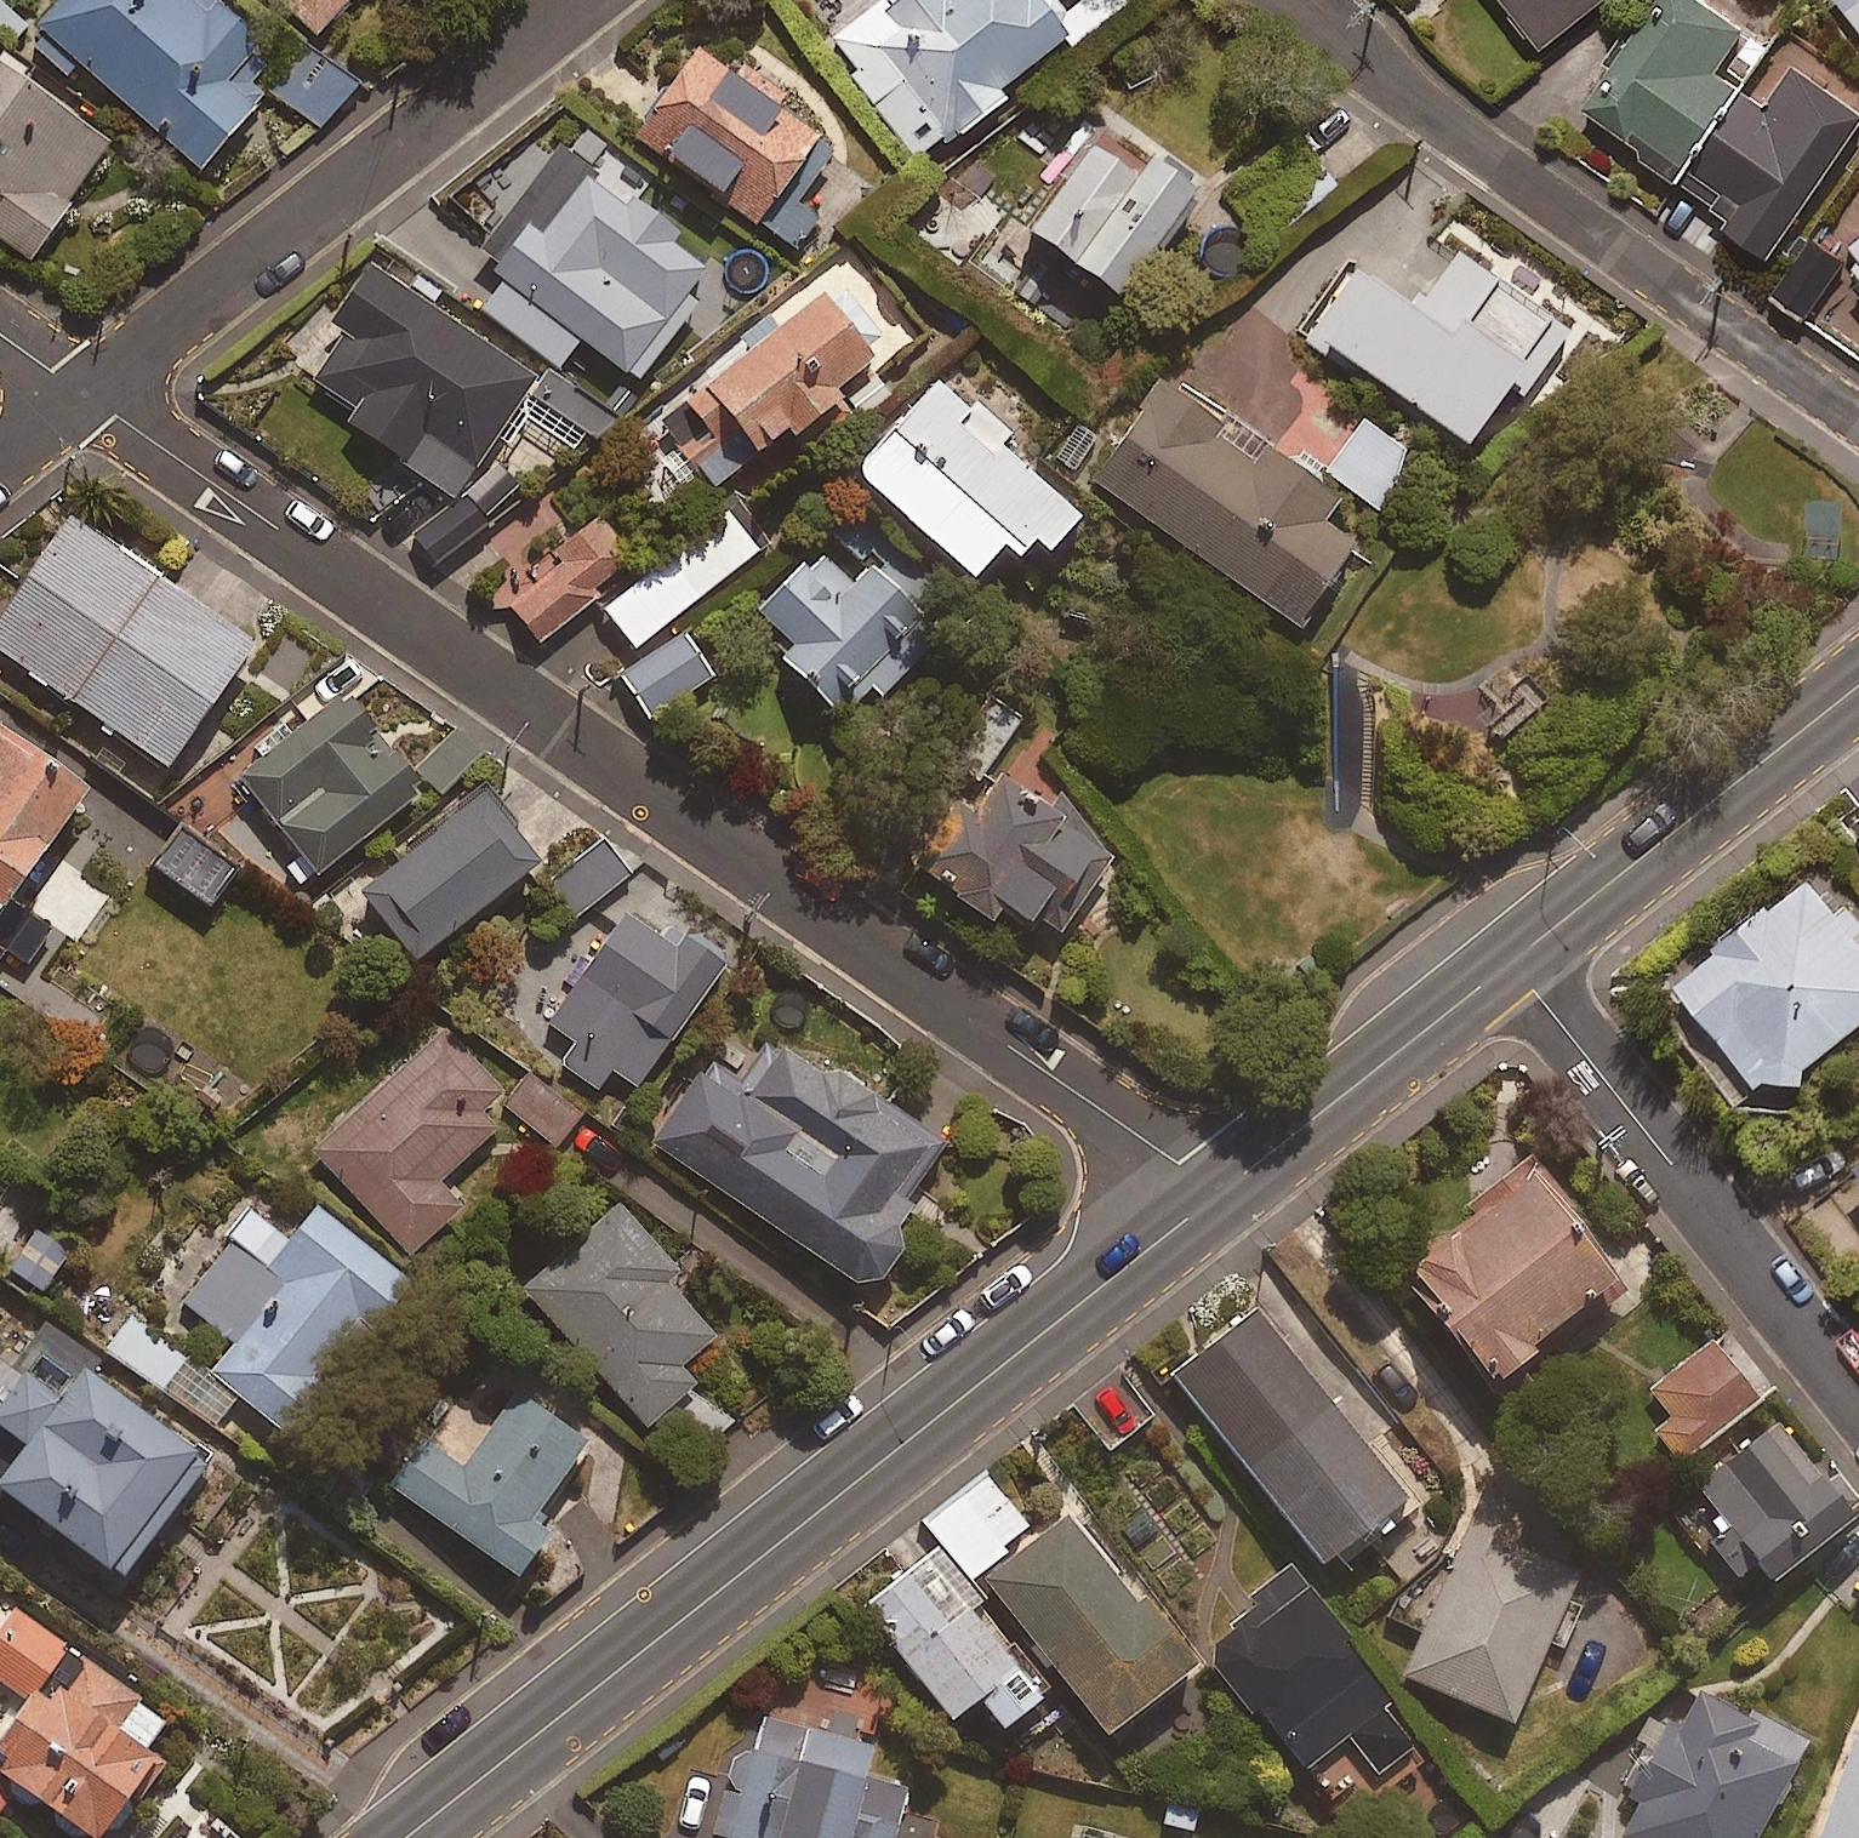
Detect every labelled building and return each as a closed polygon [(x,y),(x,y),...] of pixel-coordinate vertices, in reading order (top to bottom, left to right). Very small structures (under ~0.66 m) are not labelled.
[(30,53),(64,83),(72,73),(202,186),(269,109),(247,90),(269,65),(194,0),(76,0),(30,53)] [(319,46),(361,0),(267,0),(319,46)] [(900,138),(921,121),(934,138),(996,89),(989,81),(1069,19),(1054,0),(868,0),(821,37),(900,138)] [(1502,4),(1523,29),(1527,26),(1536,37),(1582,0),(1506,0),(1507,1),(1502,4)] [(1739,19),(1710,0),(1637,0),(1601,54),(1611,61),(1586,98),(1645,137),(1638,148),(1668,168),(1736,65),(1717,53),(1739,19)] [(1858,22),(1858,0),(1842,0),(1858,22)] [(0,5),(0,50),(8,58),(30,37),(0,5)] [(681,32),(614,126),(750,222),(756,214),(793,241),(814,212),(792,196),(832,139),(681,32)] [(1798,40),(1760,94),(1745,83),(1680,177),(1725,209),(1720,216),(1765,248),(1858,110),(1858,82),(1798,40)] [(359,91),(308,49),(271,94),(322,136),(359,91)] [(105,160),(19,102),(29,86),(3,69),(0,74),(0,250),(36,275),(77,214),(71,210),(105,160)] [(1147,237),(1152,240),(1185,193),(1177,187),(1189,171),(1142,138),(1131,154),(1087,123),(1019,219),(1113,286),(1147,237)] [(677,284),(698,256),(663,229),(671,218),(625,182),(616,193),(542,137),(468,234),(500,259),(469,299),(551,361),(574,330),(632,375),(692,296),(677,284)] [(1843,255),(1810,232),(1769,289),(1803,312),(1843,255)] [(1299,335),(1451,442),(1497,377),(1521,394),(1568,327),(1451,245),(1410,303),(1351,262),(1299,335)] [(530,375),(356,256),(320,308),(343,323),(307,376),(348,404),(341,416),(450,491),(530,375)] [(1844,270),(1858,288),(1858,257),(1844,270)] [(712,485),(864,348),(852,335),(870,319),(833,278),(815,294),(803,280),(651,417),(712,485)] [(1328,488),(1155,363),(1080,468),(1284,615),(1342,533),(1311,511),(1328,488)] [(607,410),(544,369),(517,410),(580,451),(607,410)] [(964,405),(928,373),(847,464),(990,591),(1067,505),(991,436),(1001,425),(971,397),(964,405)] [(1416,453),(1358,413),(1320,469),(1378,509),(1416,453)] [(427,558),(479,518),(458,491),(406,531),(427,558)] [(755,545),(727,508),(601,603),(629,640),(755,545)] [(60,509),(0,598),(0,651),(161,760),(245,635),(60,509)] [(630,552),(595,511),(499,594),(542,644),(594,598),(587,589),(630,552)] [(848,576),(820,550),(806,564),(795,554),(749,603),(784,635),(771,649),(846,719),(948,610),(844,513),(828,529),(862,561),(848,576)] [(708,669),(677,629),(617,675),(648,716),(708,669)] [(337,686),(232,771),(300,856),(286,867),(300,883),(419,787),(337,686)] [(1022,717),(990,692),(962,727),(993,753),(1022,717)] [(478,754),(453,726),(409,764),(434,793),(478,754)] [(72,773),(0,729),(0,893),(72,773)] [(1106,849),(983,762),(912,863),(981,911),(993,894),(1048,932),(1106,849)] [(526,846),(469,782),(334,904),(362,934),(378,920),(408,953),(526,846)] [(231,865),(178,825),(150,862),(203,901),(231,865)] [(626,872),(596,838),(548,880),(578,914),(626,872)] [(1809,870),(1768,902),(1761,892),(1707,934),(1714,944),(1674,975),(1750,1074),(1801,1069),(1805,1055),(1858,1012),(1858,935),(1809,870)] [(0,945),(25,960),(46,925),(0,897),(0,946),(0,945)] [(667,940),(616,906),(543,1017),(575,1038),(559,1062),(595,1085),(607,1066),(632,1082),(718,953),(676,925),(667,940)] [(495,1083),(438,1022),(307,1147),(402,1247),(453,1198),(431,1174),(487,1121),(472,1105),(495,1083)] [(884,1213),(899,1191),(893,1187),(931,1132),(820,1057),(814,1067),(765,1033),(735,1078),(712,1063),(703,1077),(692,1070),(646,1138),(845,1270),(869,1267),(883,1255),(890,1237),(884,1213)] [(578,1112),(523,1067),(497,1099),(552,1143),(578,1112)] [(1389,1264),(1480,1374),(1525,1337),(1520,1331),(1605,1261),(1519,1157),(1389,1264)] [(279,1232),(244,1204),(172,1293),(228,1339),(205,1367),(279,1427),(402,1276),(306,1198),(279,1232)] [(706,1332),(612,1205),(522,1271),(631,1419),(684,1380),(669,1359),(706,1332)] [(64,1245),(32,1224),(5,1266),(37,1287),(64,1245)] [(1402,1501),(1247,1302),(1165,1365),(1320,1565),(1402,1501)] [(232,1392),(124,1316),(102,1347),(209,1424),(232,1392)] [(192,1449),(85,1369),(91,1361),(37,1321),(0,1369),(0,1486),(104,1565),(192,1449)] [(1756,1392),(1707,1334),(1643,1387),(1666,1415),(1650,1428),(1676,1459),(1756,1392)] [(581,1438),(513,1385),(457,1457),(427,1433),(390,1481),(504,1571),(539,1526),(522,1513),(581,1438)] [(1753,1596),(1855,1509),(1847,1499),(1854,1493),(1822,1455),(1814,1461),(1770,1408),(1687,1478),(1699,1492),(1672,1515),(1733,1586),(1740,1581),(1753,1596)] [(918,1515),(967,1576),(1004,1546),(999,1540),(1022,1521),(978,1467),(918,1515)] [(1182,1656),(1062,1508),(978,1577),(1097,1725),(1182,1656)] [(1556,1647),(1578,1600),(1562,1593),(1572,1570),(1467,1522),(1399,1669),(1504,1717),(1540,1640),(1556,1647)] [(1032,1687),(925,1549),(856,1603),(939,1710),(967,1689),(990,1719),(1032,1687)] [(1358,1657),(1284,1573),(1199,1648),(1273,1732),(1358,1657)] [(88,1835),(149,1752),(138,1744),(160,1713),(7,1602),(0,1611),(0,1679),(14,1689),(0,1708),(0,1772),(88,1835)] [(1613,1831),(1625,1837),(1748,1837),(1799,1738),(1694,1685),(1673,1726),(1656,1717),(1617,1793),(1629,1799),(1613,1831)] [(1421,1757),(1376,1700),(1336,1732),(1381,1789),(1421,1757)] [(899,1783),(848,1768),(857,1736),(758,1708),(722,1835),(729,1837),(883,1837),(899,1783)] [(1857,1725),(1816,1837),(1858,1837),(1858,1726),(1857,1725)] [(189,1792),(145,1837),(238,1837),(189,1792)] [(1080,1827),(1077,1837),(1123,1837),(1080,1827)]
